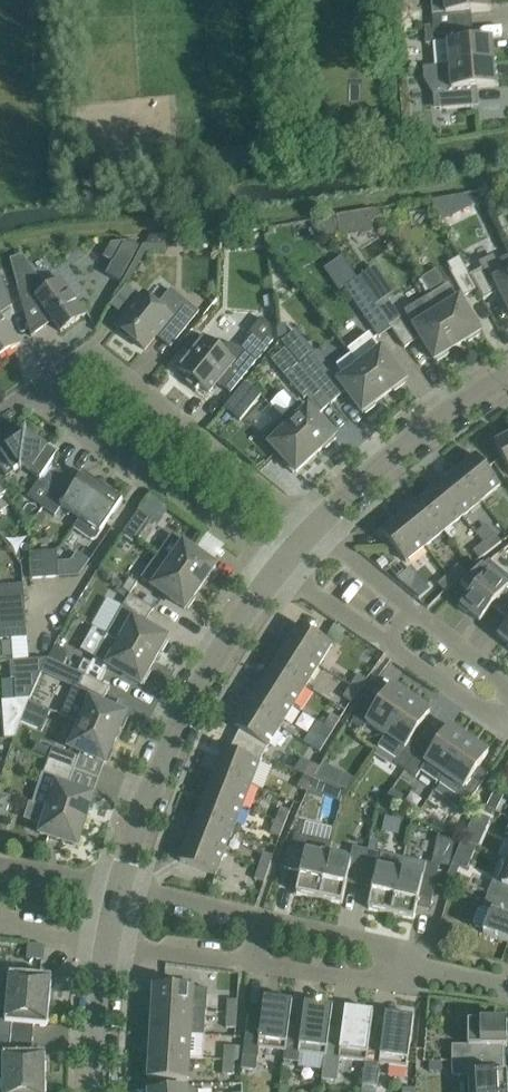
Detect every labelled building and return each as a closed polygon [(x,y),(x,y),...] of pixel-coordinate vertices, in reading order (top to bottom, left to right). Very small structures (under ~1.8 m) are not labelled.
[(395,12),(404,11),(403,0),(394,0),(395,12)] [(446,13),(433,14),(434,29),(466,27),(465,13),(490,11),(490,0),(445,0),(446,13)] [(466,27),(434,29),(425,29),(426,44),(448,42),(450,66),(495,62),(493,38),(467,40),(466,27)] [(495,62),(450,66),(428,67),(434,91),(439,90),(440,109),(473,106),(471,88),(496,86),(495,62)] [(443,198),(431,200),(441,220),(451,215),(443,198)] [(376,231),(372,210),(318,220),(330,236),(342,234),(342,237),(376,231)] [(507,229),(507,224),(504,216),(496,220),(502,232),(507,229)] [(147,244),(146,250),(147,250),(166,250),(166,238),(166,234),(152,234),(150,237),(147,244)] [(113,241),(105,255),(116,262),(107,276),(119,283),(140,246),(127,239),(113,241)] [(448,263),(452,271),(464,265),(460,257),(448,263)] [(495,264),(492,259),(480,265),(482,269),(470,276),(483,301),(500,292),(507,306),(507,257),(495,264)] [(21,344),(0,315),(13,306),(2,275),(0,276),(0,359),(21,344)] [(18,288),(26,315),(32,336),(47,326),(43,314),(47,311),(61,332),(87,314),(62,279),(48,289),(38,275),(18,288)] [(389,325),(377,306),(363,286),(356,276),(344,283),(378,333),(389,325)] [(450,284),(428,297),(458,346),(481,332),(469,313),(460,299),(459,299),(450,284)] [(177,339),(191,322),(199,312),(171,289),(158,305),(144,293),(117,327),(145,350),(163,328),(177,339)] [(458,346),(428,297),(405,311),(435,360),(458,346)] [(377,306),(389,325),(405,348),(417,340),(388,298),(377,306)] [(259,328),(242,349),(239,346),(235,344),(231,344),(226,344),(222,346),(219,349),(204,337),(178,368),(188,375),(186,378),(186,383),(197,391),(201,386),(209,393),(218,383),(231,393),(245,376),(274,340),(273,327),(263,318),(256,326),(259,328)] [(382,349),(360,365),(384,396),(406,380),(382,349)] [(311,357),(300,366),(332,403),(343,394),(329,378),(332,376),(314,355),(311,357)] [(384,396),(360,365),(339,381),(349,395),(363,412),(384,396)] [(290,375),(286,378),(305,399),(307,397),(321,413),(332,403),(300,366),(290,375)] [(225,408),(241,421),(262,395),(246,382),(225,408)] [(300,402),(283,418),(316,454),(336,436),(309,407),(307,409),(300,402)] [(316,454),(283,418),(263,436),(297,472),(316,454)] [(0,453),(0,466),(7,477),(21,467),(21,469),(22,469),(22,468),(41,480),(58,455),(57,454),(56,455),(27,435),(27,434),(26,433),(26,435),(3,451),(2,450),(1,451),(2,452),(0,453)] [(495,443),(507,466),(507,436),(495,443)] [(458,471),(482,500),(501,485),(477,455),(458,471)] [(482,500),(458,471),(439,486),(463,516),(482,500)] [(58,486),(52,494),(43,507),(56,516),(62,506),(81,519),(103,487),(84,474),(85,473),(83,472),(69,494),(58,486)] [(43,507),(52,494),(38,484),(37,483),(28,497),(43,507)] [(439,486),(420,501),(444,531),(463,516),(439,486)] [(103,487),(81,519),(75,528),(95,542),(123,500),(122,499),(122,500),(103,487)] [(420,501),(401,517),(426,546),(444,531),(420,501)] [(41,514),(36,520),(42,524),(47,518),(41,514)] [(426,546),(401,517),(383,532),(407,562),(426,546)] [(485,543),(496,534),(488,524),(477,533),(485,543)] [(135,541),(140,534),(129,525),(124,533),(135,541)] [(157,556),(201,587),(216,565),(173,535),(157,556)] [(491,551),(485,543),(474,551),(480,559),(491,551)] [(44,551),(46,578),(59,577),(57,550),(44,551)] [(46,578),(44,551),(30,552),(32,579),(46,578)] [(201,587),(157,556),(142,578),(186,609),(201,587)] [(459,565),(449,575),(455,582),(465,572),(459,565)] [(507,606),(507,585),(483,566),(461,586),(472,594),(469,597),(467,596),(459,606),(468,613),(469,611),(481,621),(496,601),(506,609),(507,606)] [(455,582),(449,575),(439,584),(445,591),(455,582)] [(123,589),(130,594),(138,582),(130,578),(123,589)] [(25,597),(24,584),(0,586),(0,599),(25,597)] [(154,609),(130,594),(123,606),(147,621),(154,609)] [(26,611),(25,597),(0,599),(0,613),(26,611)] [(26,611),(0,613),(0,626),(27,624),(26,611)] [(121,642),(155,661),(168,638),(134,618),(121,642)] [(28,638),(27,624),(0,626),(1,640),(28,638)] [(288,645),(320,665),(333,645),(301,624),(288,645)] [(499,636),(507,643),(507,625),(499,636)] [(155,661),(121,642),(108,634),(95,658),(142,684),(155,661)] [(50,657),(63,664),(66,656),(64,648),(57,644),(50,657)] [(288,645),(275,665),(307,686),(320,665),(288,645)] [(49,658),(29,660),(20,661),(21,678),(17,679),(18,699),(29,698),(49,658)] [(84,659),(78,671),(85,675),(101,683),(106,672),(92,665),(92,663),(84,659)] [(307,686),(275,665),(262,686),(294,706),(307,686)] [(360,674),(352,686),(360,691),(367,680),(360,674)] [(77,686),(64,716),(81,723),(116,739),(127,714),(102,703),(110,687),(101,683),(85,675),(79,687),(77,686)] [(386,736),(411,699),(392,685),(378,706),(368,699),(352,722),(363,730),(368,723),(386,736)] [(294,706),(262,686),(249,706),(281,727),(294,706)] [(360,691),(352,686),(344,697),(352,703),(360,691)] [(411,699),(386,736),(404,748),(394,762),(405,770),(426,739),(417,733),(431,712),(411,699)] [(281,727),(249,706),(236,727),(241,730),(235,740),(264,754),(268,747),(281,727)] [(332,714),(325,726),(333,731),(341,719),(332,714)] [(116,739),(81,723),(70,748),(106,763),(116,739)] [(436,746),(426,739),(405,770),(416,777),(421,771),(440,783),(470,739),(450,725),(436,746)] [(333,731),(325,726),(318,738),(326,743),(333,731)] [(470,739),(440,783),(439,784),(457,797),(452,805),(463,812),(469,803),(485,780),(475,773),(489,752),(470,739)] [(264,754),(235,740),(230,750),(225,748),(216,771),(252,785),(261,762),(264,754)] [(49,760),(75,769),(80,757),(53,747),(49,760)] [(75,769),(49,760),(44,773),(70,782),(75,769)] [(311,763),(305,775),(313,779),(315,777),(320,767),(311,763)] [(216,771),(207,793),(243,807),(252,785),(216,771)] [(313,779),(305,775),(298,787),(307,792),(307,791),(313,779)] [(313,779),(307,791),(322,797),(324,792),(328,782),(316,777),(315,777),(313,779)] [(49,808),(86,820),(94,795),(57,783),(49,808)] [(494,792),(487,807),(496,812),(504,797),(494,792)] [(4,824),(12,796),(0,793),(0,823),(4,824)] [(243,807),(207,793),(198,816),(234,830),(243,807)] [(86,820),(49,808),(31,803),(26,818),(44,824),(41,834),(78,846),(86,820)] [(281,808),(276,821),(286,824),(290,811),(281,808)] [(475,813),(471,823),(484,829),(489,818),(475,813)] [(198,816),(190,839),(225,853),(234,830),(198,816)] [(286,824),(276,821),(272,834),(281,837),(286,824)] [(471,823),(465,839),(478,844),(484,829),(471,823)] [(320,898),(329,856),(332,842),(296,834),(288,870),(301,873),(297,893),(320,898)] [(454,849),(454,847),(456,840),(438,836),(436,844),(436,846),(454,849)] [(225,853),(190,839),(181,861),(216,875),(225,853)] [(351,861),(329,856),(320,898),(343,903),(347,883),(360,886),(368,850),(354,847),(351,861)] [(368,850),(360,886),(373,889),(369,909),(392,914),(404,858),(368,850)] [(264,853),(260,866),(269,869),(274,856),(264,853)] [(404,858),(392,914),(415,919),(419,898),(432,901),(440,865),(439,865),(404,858)] [(506,864),(501,877),(505,879),(503,883),(494,879),(489,893),(507,901),(507,864),(506,864)] [(269,869),(260,866),(255,879),(265,882),(269,869)] [(479,909),(474,923),(476,927),(485,930),(484,933),(507,942),(507,901),(489,893),(483,908),(479,909)] [(446,924),(439,942),(447,945),(454,927),(446,924)] [(29,944),(28,959),(45,960),(46,946),(29,944)] [(8,998),(50,1001),(52,977),(10,973),(8,998)] [(210,989),(194,988),(154,985),(153,1009),(193,1011),(209,1012),(210,989)] [(289,1029),(293,1001),(265,997),(262,1026),(249,1024),(250,1018),(249,1017),(246,1039),(242,1068),(257,1071),(260,1048),(285,1051),(289,1029)] [(8,998),(6,1021),(0,1020),(0,1038),(11,1038),(13,1023),(48,1026),(50,1001),(8,998)] [(228,1014),(237,1014),(238,1000),(228,1000),(228,1014)] [(289,1029),(285,1051),(284,1061),(299,1063),(300,1053),(325,1056),(330,1035),(334,1006),(306,1003),(302,1031),(289,1029)] [(330,1035),(325,1056),(322,1079),(338,1081),(341,1058),(366,1062),(367,1062),(370,1040),(374,1012),(346,1008),(342,1036),(330,1035)] [(153,1009),(152,1032),(192,1035),(193,1011),(153,1009)] [(367,1062),(366,1062),(363,1084),(378,1087),(381,1064),(408,1067),(414,1017),(387,1013),(383,1042),(370,1040),(367,1062)] [(237,1014),(228,1014),(227,1028),(236,1028),(237,1014)] [(453,1060),(504,1059),(504,1046),(507,1046),(507,1036),(507,1029),(507,1021),(469,1021),(468,1045),(452,1045),(453,1060)] [(192,1035),(152,1032),(150,1055),(190,1058),(204,1059),(205,1035),(192,1035)] [(0,1038),(0,1063),(4,1063),(4,1078),(46,1078),(46,1053),(10,1053),(11,1038),(0,1038)] [(225,1060),(235,1060),(235,1046),(226,1046),(225,1060)] [(190,1058),(150,1055),(149,1079),(189,1081),(190,1058)] [(453,1060),(453,1076),(469,1075),(470,1091),(507,1091),(507,1072),(504,1072),(504,1059),(453,1060)] [(235,1060),(225,1060),(224,1074),(234,1075),(235,1060)] [(430,1070),(441,1070),(441,1060),(430,1060),(430,1070)] [(4,1078),(4,1091),(46,1091),(46,1078),(4,1078)] [(280,1091),(289,1091),(290,1085),(281,1084),(280,1091)]
